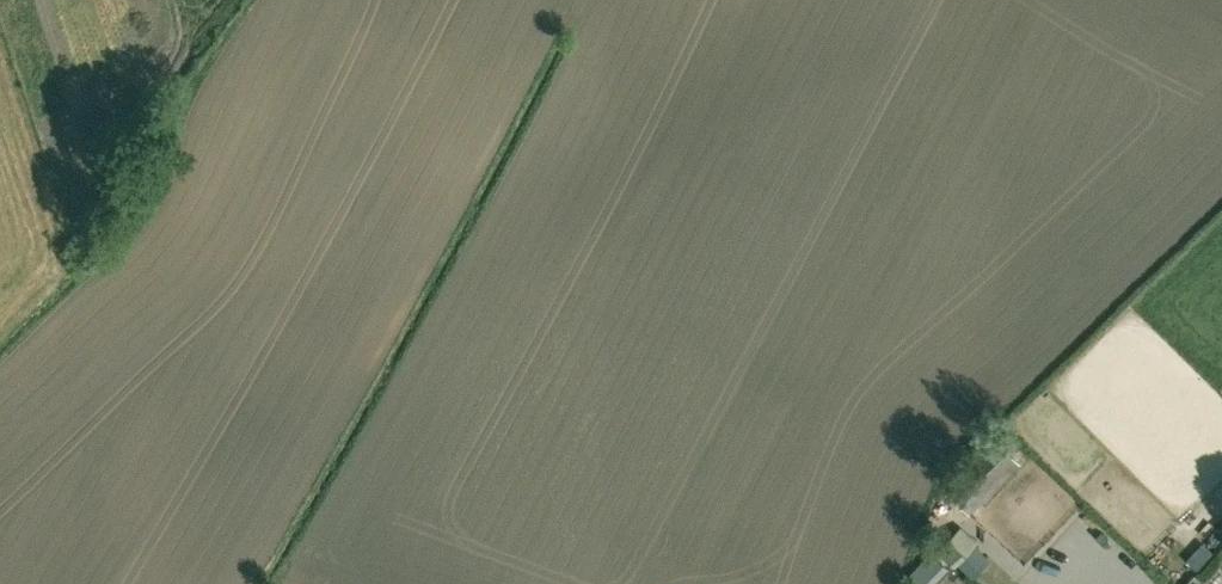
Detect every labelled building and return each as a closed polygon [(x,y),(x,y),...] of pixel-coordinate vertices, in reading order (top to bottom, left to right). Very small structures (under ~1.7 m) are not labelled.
[(1019,461),(991,434),(941,484),(968,511),(1019,461)] [(940,550),(955,564),(975,542),(961,528),(940,550)] [(931,552),(928,550),(908,571),(922,583),(932,583),(947,567),(931,552)]
